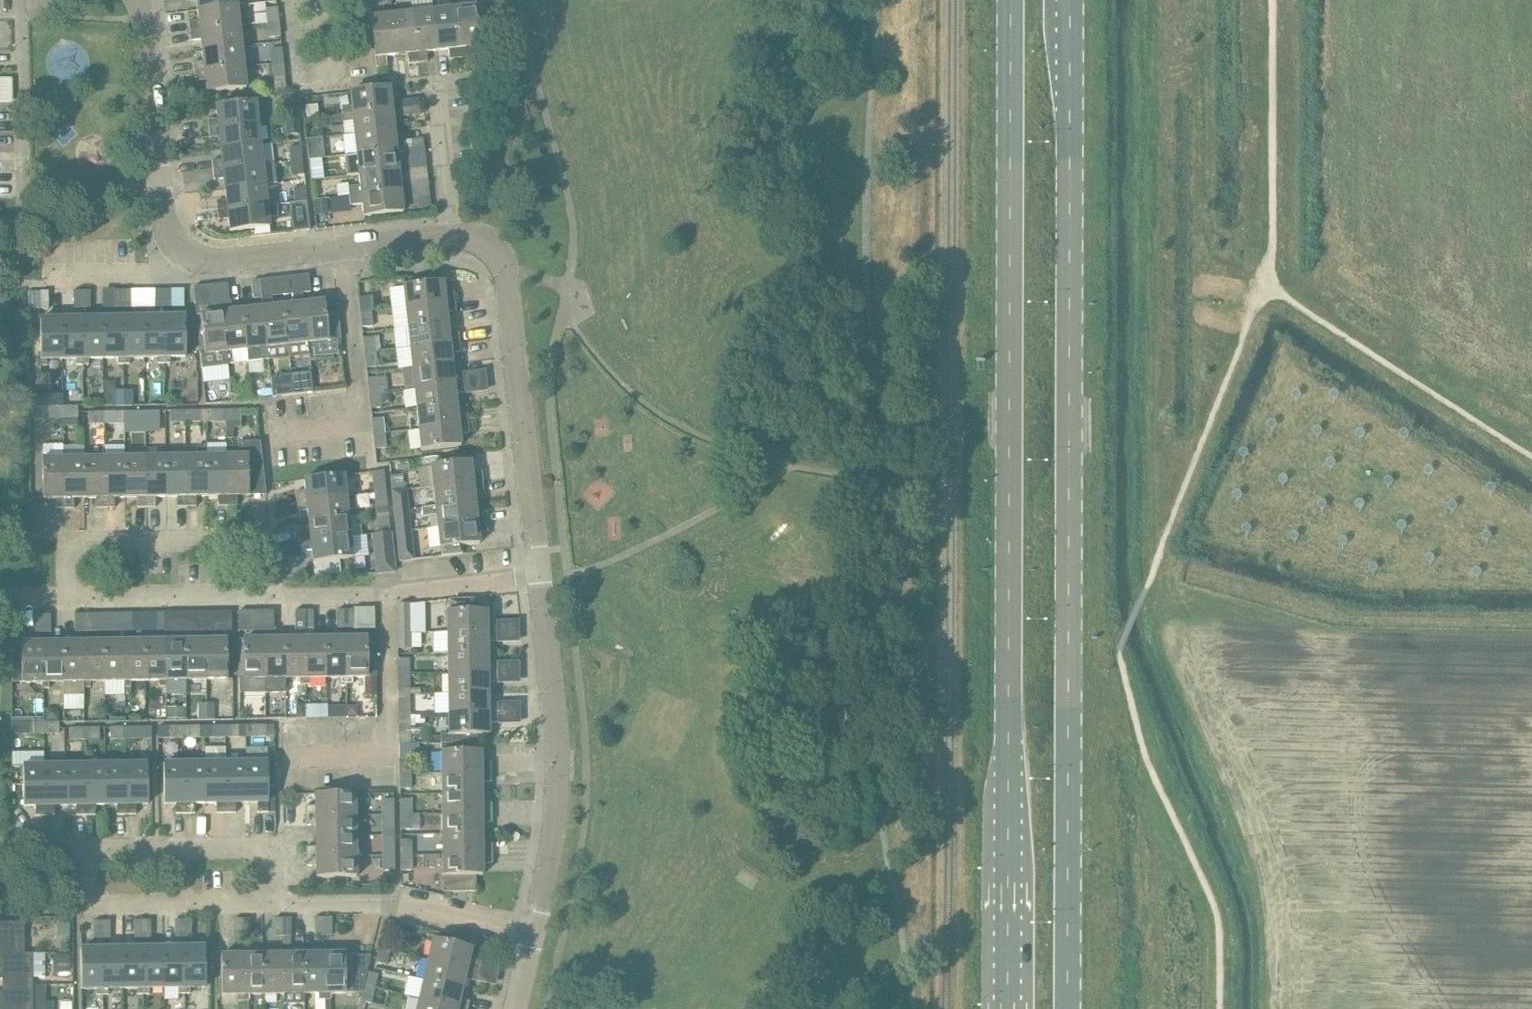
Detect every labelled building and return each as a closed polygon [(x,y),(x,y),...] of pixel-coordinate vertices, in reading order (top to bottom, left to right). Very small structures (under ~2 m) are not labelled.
[(237,6),(237,0),(197,0),(198,10),(237,6)] [(190,31),(239,26),(237,6),(198,10),(199,21),(189,22),(190,31)] [(475,6),(453,9),(459,58),(468,57),(467,47),(479,46),(475,6)] [(266,8),(268,23),(279,22),(278,7),(266,8)] [(459,58),(453,9),(433,11),(437,50),(448,49),(449,59),(459,58)] [(437,50),(433,11),(413,13),(418,63),(428,62),(426,52),(437,50)] [(418,63),(413,13),(392,15),(397,55),(408,54),(409,64),(418,63)] [(386,56),(397,55),(392,15),(371,18),(377,67),(387,66),(386,56)] [(279,22),(268,23),(269,37),(281,36),(279,22)] [(202,51),(242,46),(239,26),(190,31),(191,41),(201,40),(202,51)] [(194,72),(244,67),(242,46),(202,51),(203,61),(193,63),(194,72)] [(272,63),(284,62),(282,48),(270,49),(272,63)] [(284,62),(272,63),(274,78),(285,76),(284,62)] [(244,67),(194,72),(195,81),(205,80),(207,92),(246,88),(244,67)] [(341,107),(342,114),(392,109),(389,88),(350,92),(351,106),(341,107)] [(399,100),(400,108),(420,106),(419,98),(399,100)] [(208,120),(209,129),(258,124),(256,103),(216,107),(218,119),(208,120)] [(285,120),(297,119),(296,105),(284,106),(285,120)] [(421,114),(420,106),(400,108),(401,117),(421,114)] [(394,129),(392,109),(342,114),(343,123),(353,121),(354,134),(394,129)] [(297,119),(285,120),(286,135),(299,134),(297,119)] [(260,144),(258,124),(209,129),(210,139),(220,138),(221,148),(260,144)] [(347,155),(396,150),(394,129),(354,134),(356,147),(346,149),(347,155)] [(321,137),(305,139),(308,159),(323,157),(321,137)] [(403,141),(404,149),(424,147),(423,138),(403,141)] [(262,164),(260,144),(221,148),(222,160),(212,161),(213,170),(262,164)] [(288,147),(290,161),(302,160),(300,146),(288,147)] [(424,147),(404,149),(405,157),(425,155),(424,147)] [(399,170),(396,150),(347,155),(348,164),(358,163),(359,174),(399,170)] [(303,175),(302,160),(290,161),(291,176),(303,175)] [(225,189),(265,185),(262,164),(213,170),(214,180),(224,179),(225,189)] [(337,197),(349,196),(401,190),(399,170),(359,174),(360,186),(349,187),(348,183),(335,185),(337,197)] [(429,187),(428,179),(408,181),(409,189),(429,187)] [(217,210),(267,205),(265,185),(225,189),(226,200),(216,201),(217,210)] [(294,188),(295,201),(307,200),(305,187),(294,188)] [(430,196),(429,187),(409,189),(410,198),(430,196)] [(401,190),(349,196),(351,206),(362,204),(364,216),(403,212),(401,190)] [(307,200),(295,201),(295,202),(290,203),(293,232),(310,230),(307,200)] [(329,214),(327,200),(315,201),(316,215),(329,214)] [(217,210),(219,220),(228,219),(230,231),(269,227),(268,218),(277,217),(276,204),(267,205),(217,210)] [(301,276),(302,293),(310,292),(308,275),(301,276)] [(294,294),(302,293),(301,276),(292,277),(294,294)] [(260,280),(261,298),(270,297),(270,296),(268,279),(260,280)] [(261,298),(260,280),(251,281),(253,298),(261,298)] [(403,286),(406,307),(455,302),(454,293),(444,294),(443,282),(403,286)] [(231,300),(229,301),(227,284),(219,285),(221,296),(221,302),(231,301),(231,300)] [(209,286),(211,303),(221,302),(221,296),(219,285),(209,286)] [(164,307),(163,289),(155,290),(155,307),(164,307)] [(163,289),(164,307),(172,307),(172,289),(163,289)] [(115,308),(123,308),(122,290),(114,290),(115,308)] [(122,290),(123,308),(131,307),(131,290),(122,290)] [(49,309),(48,291),(40,291),(40,309),(49,309)] [(82,308),(81,291),(74,291),(74,308),(82,308)] [(90,291),(81,291),(82,308),(91,308),(90,291)] [(308,343),(303,304),(302,293),(294,294),(292,294),(293,305),(283,306),(288,345),(308,343)] [(270,297),(261,298),(263,308),(267,348),(288,345),(283,306),(272,307),(271,295),(270,296),(270,297)] [(358,298),(360,312),(371,311),(370,296),(358,298)] [(231,301),(221,302),(227,358),(233,357),(232,351),(247,350),(243,310),(232,311),(231,301)] [(324,301),(303,304),(308,343),(341,339),(337,304),(325,305),(324,301)] [(227,358),(221,302),(211,303),(212,313),(201,315),(201,321),(197,321),(202,368),(228,365),(227,358)] [(455,302),(406,307),(408,328),(447,323),(446,313),(456,312),(455,302)] [(243,310),(247,350),(267,348),(263,308),(243,310)] [(371,311),(360,312),(362,327),(373,326),(371,311)] [(165,363),(164,317),(143,318),(144,358),(158,357),(158,363),(165,363)] [(164,317),(165,363),(170,363),(170,357),(186,357),(185,317),(164,317)] [(103,358),(102,318),(82,319),(82,365),(88,365),(88,359),(103,358)] [(124,364),(123,318),(102,318),(103,358),(116,358),(116,364),(124,364)] [(144,358),(143,318),(123,318),(124,364),(130,364),(130,358),(144,358)] [(42,371),(62,371),(62,359),(61,319),(40,319),(40,323),(33,323),(33,363),(41,363),(41,365),(42,365),(42,371)] [(82,365),(82,319),(61,319),(62,359),(77,359),(78,365),(82,365)] [(408,328),(410,348),(460,342),(459,333),(449,334),(447,323),(408,328)] [(363,338),(364,353),(376,352),(374,337),(363,338)] [(460,342),(410,348),(412,368),(452,363),(451,353),(461,352),(460,342)] [(376,352),(364,353),(366,368),(377,367),(376,352)] [(404,389),(415,388),(464,383),(463,374),(453,375),(452,363),(412,368),(402,369),(404,389)] [(484,369),(467,371),(469,390),(486,388),(484,369)] [(313,392),(311,372),(291,374),(293,394),(313,392)] [(291,374),(279,376),(281,396),(293,394),(291,374)] [(367,378),(369,393),(380,392),(380,390),(388,389),(386,376),(378,377),(367,378)] [(124,391),(115,391),(115,383),(104,383),(104,405),(124,405),(124,391)] [(464,383),(415,388),(417,408),(456,404),(455,394),(465,392),(464,383)] [(124,405),(133,405),(133,391),(124,391),(124,405)] [(390,391),(380,392),(369,393),(371,408),(382,407),(381,405),(391,404),(390,391)] [(52,406),(52,392),(31,392),(31,406),(48,406),(52,406)] [(242,392),(231,393),(232,401),(240,401),(243,400),(242,392)] [(417,408),(419,429),(468,423),(467,414),(457,415),(456,404),(417,408)] [(63,425),(64,425),(63,406),(52,406),(48,406),(48,418),(63,418),(63,425)] [(63,406),(64,425),(78,425),(78,418),(78,406),(63,406)] [(211,421),(226,421),(226,410),(211,410),(211,421)] [(241,410),(226,410),(226,421),(241,421),(241,410)] [(124,411),(104,412),(104,423),(124,423),(124,411)] [(129,423),(145,423),(145,411),(129,411),(129,423)] [(145,411),(145,423),(160,423),(160,411),(145,411)] [(170,422),(186,422),(185,411),(170,411),(170,422)] [(185,411),(186,422),(200,422),(200,411),(185,411)] [(104,423),(104,412),(88,412),(88,423),(104,423)] [(372,419),(373,434),(384,433),(383,418),(372,419)] [(469,433),(468,423),(419,429),(421,450),(461,446),(460,434),(469,433)] [(384,433),(373,434),(375,449),(386,448),(384,433)] [(239,456),(227,456),(228,506),(237,506),(237,496),(249,496),(248,478),(264,478),(261,442),(239,442),(239,456)] [(186,457),(187,506),(196,506),(196,496),(207,496),(207,456),(206,456),(206,446),(197,446),(197,456),(186,457)] [(227,456),(207,456),(207,496),(218,496),(218,506),(228,506),(227,456)] [(145,457),(125,458),(125,472),(126,497),(136,497),(137,507),(146,507),(145,457)] [(166,497),(166,468),(166,457),(145,457),(146,507),(155,507),(155,497),(166,497)] [(186,457),(166,457),(166,468),(166,497),(177,497),(177,507),(187,506),(186,457)] [(65,508),(65,496),(64,458),(42,459),(43,499),(55,499),(55,509),(65,508)] [(84,458),(64,458),(65,508),(74,508),(74,498),(85,498),(84,458)] [(106,508),(105,458),(84,458),(85,498),(96,498),(96,508),(106,508)] [(126,497),(125,472),(125,458),(105,458),(106,508),(115,508),(115,498),(126,497)] [(431,465),(433,486),(483,481),(482,472),(472,473),(471,461),(431,465)] [(374,493),(386,491),(384,471),(371,472),(374,493)] [(296,501),(346,496),(344,475),(304,479),(305,491),(296,492),(296,501)] [(390,476),(392,491),(403,489),(402,475),(390,476)] [(433,486),(435,506),(475,502),(474,492),(484,490),(483,481),(433,486)] [(406,489),(403,489),(392,491),(394,511),(408,509),(406,489)] [(386,491),(374,493),(375,508),(388,507),(386,491)] [(348,516),(346,496),(296,501),(298,511),(307,510),(309,521),(348,516)] [(438,527),(458,525),(487,521),(486,512),(476,513),(475,502),(435,506),(421,508),(423,517),(436,515),(438,527)] [(396,531),(410,530),(408,509),(394,511),(396,531)] [(348,516),(309,521),(310,532),(300,533),(301,542),(350,536),(348,516)] [(378,518),(380,533),(391,532),(389,517),(378,518)] [(487,521),(458,525),(438,527),(440,548),(441,548),(442,556),(463,553),(462,546),(480,544),(478,532),(488,531),(487,521)] [(414,559),(410,530),(396,531),(400,560),(414,559)] [(391,532),(380,533),(373,534),(377,573),(379,573),(394,572),(393,561),(394,561),(391,532)] [(365,535),(350,536),(301,542),(302,552),(312,551),(313,562),(353,558),(352,555),(367,553),(365,535)] [(447,632),(497,631),(497,622),(487,622),(487,610),(485,610),(485,598),(455,599),(449,600),(449,611),(447,611),(447,632)] [(397,633),(409,633),(408,605),(397,606),(397,633)] [(297,628),(305,628),(305,610),(297,611),(297,628)] [(313,610),(305,610),(305,628),(314,628),(313,610)] [(346,627),(345,610),(337,610),(337,627),(346,627)] [(345,610),(346,627),(354,627),(354,610),(345,610)] [(256,629),(264,629),(264,611),(256,611),(256,629)] [(273,611),(264,611),(264,629),(273,628),(273,611)] [(173,612),(165,613),(165,630),(173,630),(173,612)] [(197,629),(205,629),(205,612),(197,612),(197,629)] [(205,612),(205,629),(214,629),(214,612),(205,612)] [(124,631),(124,613),(115,613),(116,631),(124,631)] [(124,613),(124,631),(132,631),(132,613),(124,613)] [(156,630),(165,630),(165,613),(156,613),(156,630)] [(34,632),(43,632),(42,614),(34,615),(34,632)] [(42,614),(43,632),(51,632),(51,614),(42,614)] [(83,631),(83,614),(75,614),(75,631),(83,631)] [(91,614),(83,614),(83,631),(92,631),(91,614)] [(497,631),(447,632),(448,653),(487,652),(487,641),(497,641),(497,631)] [(409,648),(409,633),(397,633),(398,648),(409,648)] [(376,696),(375,637),(346,638),(347,684),(352,684),(352,678),(364,678),(365,696),(376,696)] [(306,684),(306,679),(305,638),(285,639),(285,679),(300,678),(300,684),(306,684)] [(326,678),(325,638),(305,638),(306,679),(306,684),(312,684),(312,678),(326,678)] [(346,638),(325,638),(326,678),(341,678),(341,684),(347,684),(346,638)] [(265,685),(264,639),(243,639),(244,679),(259,679),(259,685),(265,685)] [(285,679),(285,639),(264,639),(265,685),(271,684),(271,679),(285,679)] [(186,680),(185,640),(165,641),(165,686),(171,686),(171,680),(186,680)] [(186,680),(206,680),(206,640),(185,640),(186,680)] [(206,640),(206,680),(228,679),(227,640),(206,640)] [(104,641),(83,642),(84,688),(89,688),(89,682),(104,681),(104,641)] [(125,687),(124,641),(104,641),(104,681),(119,681),(119,687),(125,687)] [(144,641),(124,641),(125,687),(131,687),(131,681),(145,681),(144,641)] [(165,686),(165,641),(144,641),(145,681),(159,680),(159,686),(165,686)] [(43,688),(43,642),(21,643),(22,683),(37,682),(37,688),(43,688)] [(63,682),(63,642),(43,642),(43,688),(49,688),(49,682),(63,682)] [(84,695),(84,688),(83,642),(63,642),(63,682),(64,695),(84,695)] [(487,652),(448,653),(448,673),(498,672),(498,663),(488,663),(487,652)] [(398,659),(398,674),(409,674),(409,659),(398,659)] [(498,672),(448,673),(448,693),(488,693),(488,682),(498,682),(498,672)] [(409,674),(398,674),(398,689),(409,689),(409,674)] [(448,693),(448,714),(498,713),(498,704),(488,704),(488,693),(448,693)] [(399,714),(410,714),(410,699),(398,700),(399,714)] [(207,704),(198,704),(198,720),(207,720),(207,704)] [(305,705),(296,705),(296,717),(306,717),(305,705)] [(307,705),(307,715),(334,716),(335,705),(307,705)] [(353,706),(347,707),(347,717),(358,717),(358,710),(353,706)] [(53,707),(46,708),(46,720),(59,720),(59,713),(53,707)] [(186,720),(186,708),(185,708),(166,708),(166,720),(186,720)] [(441,735),(441,743),(476,743),(476,735),(489,735),(489,723),(499,723),(498,713),(449,714),(448,714),(449,735),(441,735)] [(410,743),(410,714),(399,714),(399,744),(410,743)] [(43,722),(29,722),(29,735),(44,734),(43,722)] [(59,722),(43,722),(44,734),(59,733),(59,725),(59,722)] [(210,738),(225,738),(225,725),(210,726),(210,738)] [(225,725),(225,738),(240,738),(240,725),(225,725)] [(267,736),(267,725),(252,725),(252,737),(267,736)] [(158,738),(184,738),(184,726),(158,727),(158,738)] [(200,726),(184,726),(184,738),(200,737),(200,726)] [(110,739),(126,739),(126,727),(110,727),(110,739)] [(126,727),(126,739),(140,739),(140,727),(126,727)] [(85,740),(85,728),(69,728),(69,740),(85,740)] [(85,728),(85,740),(100,739),(100,728),(85,728)] [(476,743),(441,743),(441,773),(491,772),(491,763),(481,763),(481,751),(476,751),(476,743)] [(400,773),(411,773),(410,758),(399,759),(400,773)] [(206,803),(205,763),(185,764),(185,814),(195,813),(195,803),(206,803)] [(226,813),(226,763),(205,763),(206,803),(217,803),(217,813),(226,813)] [(247,803),(246,763),(226,763),(226,813),(236,813),(236,803),(247,803)] [(246,763),(247,803),(257,803),(257,813),(268,812),(267,763),(246,763)] [(147,764),(126,765),(127,815),(136,814),(136,804),(148,804),(147,764)] [(176,814),(185,814),(185,764),(164,764),(164,804),(176,804),(176,814)] [(86,815),(85,765),(65,766),(65,805),(76,805),(76,815),(86,815)] [(106,805),(106,765),(85,765),(86,815),(95,815),(95,805),(106,805)] [(127,815),(126,765),(106,765),(106,805),(117,805),(117,815),(127,815)] [(36,816),(45,816),(44,766),(23,766),(24,806),(35,806),(36,816)] [(65,805),(65,766),(44,766),(45,816),(55,816),(54,806),(65,805)] [(491,772),(441,773),(442,793),(482,793),(481,782),(491,782),(491,772)] [(411,788),(411,773),(400,773),(400,788),(411,788)] [(482,793),(442,793),(442,813),(492,812),(492,803),(482,804),(482,793)] [(305,806),(306,815),(355,815),(355,794),(315,794),(315,806),(305,806)] [(399,814),(412,814),(412,799),(399,799),(399,814)] [(382,801),(382,814),(395,814),(394,801),(382,801)] [(442,813),(442,834),(482,833),(482,823),(492,822),(492,812),(442,813)] [(395,829),(395,814),(382,814),(382,829),(395,829)] [(412,830),(412,814),(399,814),(400,830),(412,830)] [(316,836),(356,835),(355,815),(306,815),(306,825),(316,825),(316,836)] [(482,833),(442,834),(443,855),(492,854),(492,844),(482,844),(482,833)] [(356,856),(356,835),(316,836),(316,847),(306,847),(306,857),(356,856)] [(400,840),(400,855),(413,855),(412,840),(400,840)] [(382,841),(382,856),(395,855),(395,841),(382,841)] [(492,854),(443,855),(443,892),(477,891),(476,875),(483,875),(483,863),(493,863),(492,854)] [(391,871),(395,871),(395,855),(382,856),(383,871),(391,871)] [(413,870),(413,855),(400,855),(400,870),(413,870)] [(356,877),(356,856),(306,857),(306,866),(316,866),(317,878),(356,877)] [(283,927),(283,918),(274,918),(275,936),(283,936),(283,927)] [(291,918),(283,918),(283,927),(283,936),(291,936),(291,918)] [(324,935),(324,918),(315,918),(315,935),(324,935)] [(332,918),(324,918),(324,935),(332,935),(332,918)] [(234,936),(242,936),(242,919),(234,919),(234,936)] [(242,919),(242,936),(250,936),(250,919),(242,919)] [(134,937),(143,938),(142,920),(134,920),(134,937)] [(142,920),(143,938),(151,938),(151,920),(142,920)] [(175,937),(184,937),(184,920),(175,920),(175,937)] [(192,920),(184,920),(184,937),(192,937),(192,920)] [(102,938),(101,921),(93,921),(93,939),(102,938)] [(110,921),(101,921),(102,938),(110,938),(110,921)] [(24,953),(24,922),(0,922),(0,954),(24,953)] [(69,923),(57,923),(57,935),(69,935),(69,923)] [(390,951),(393,936),(382,933),(379,948),(390,951)] [(428,959),(477,970),(479,962),(469,959),(472,948),(433,939),(428,959)] [(184,948),(185,993),(190,993),(190,987),(206,987),(205,947),(184,948)] [(143,948),(122,949),(123,988),(137,988),(138,994),(144,994),(143,948)] [(164,988),(163,948),(143,948),(144,994),(149,994),(149,988),(164,988)] [(185,993),(184,948),(163,948),(164,988),(178,987),(178,994),(185,993)] [(390,951),(379,948),(376,963),(386,965),(388,960),(390,951)] [(97,995),(103,995),(102,949),(81,949),(81,989),(97,989),(97,995)] [(123,988),(122,949),(102,949),(103,995),(109,995),(109,988),(123,988)] [(390,951),(388,960),(397,962),(399,953),(390,951)] [(33,985),(33,953),(24,953),(0,954),(0,979),(6,979),(6,985),(33,985)] [(345,953),(324,954),(325,999),(331,999),(331,993),(346,993),(346,991),(362,991),(364,987),(371,955),(345,956),(345,953)] [(263,954),(243,955),(243,1001),(243,1008),(249,1008),(249,994),(263,994),(263,954)] [(284,1000),(283,954),(263,954),(263,994),(278,994),(278,1000),(284,1000)] [(304,954),(283,954),(284,1000),(284,1003),(304,1003),(304,994),(304,954)] [(325,999),(324,954),(304,954),(304,994),(319,993),(319,999),(325,999)] [(60,973),(73,972),(72,955),(60,955),(60,973)] [(243,1001),(243,955),(221,955),(222,995),(237,995),(237,1001),(243,1001)] [(477,970),(428,959),(424,979),(463,988),(465,978),(475,980),(477,970)] [(379,975),(367,972),(364,987),(366,987),(375,989),(379,975)] [(419,999),(462,1008),(468,1008),(470,1001),(460,999),(463,988),(424,979),(419,999)] [(6,985),(6,991),(0,991),(0,1008),(33,1008),(33,985),(6,985)] [(362,991),(361,1000),(372,1003),(375,989),(366,987),(364,987),(362,991)] [(419,999),(417,1008),(462,1008),(419,999)]
